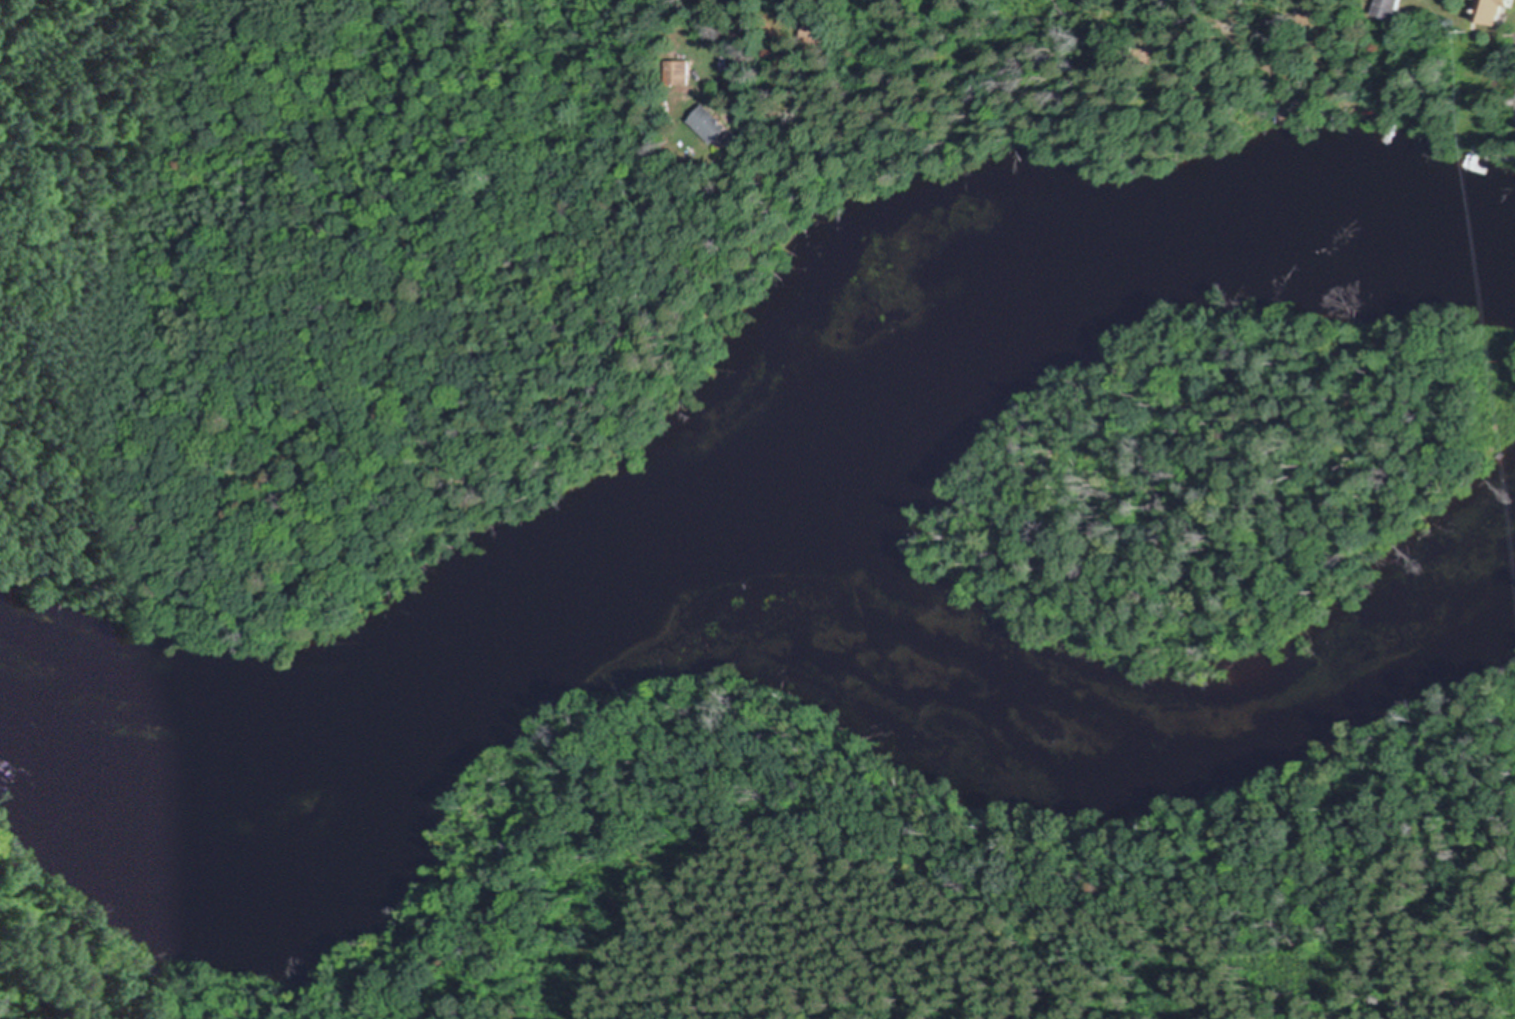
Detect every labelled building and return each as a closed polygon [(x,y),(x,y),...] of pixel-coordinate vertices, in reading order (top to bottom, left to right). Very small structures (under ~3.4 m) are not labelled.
[(1406,17),(1410,0),(1388,0),(1385,13),(1406,17)] [(1508,25),(1514,0),(1484,0),(1480,18),(1508,25)] [(827,46),(834,27),(809,18),(802,37),(827,46)] [(665,60),(665,83),(687,83),(687,60),(665,60)] [(733,127),(706,103),(691,120),(718,144),(733,127)]
